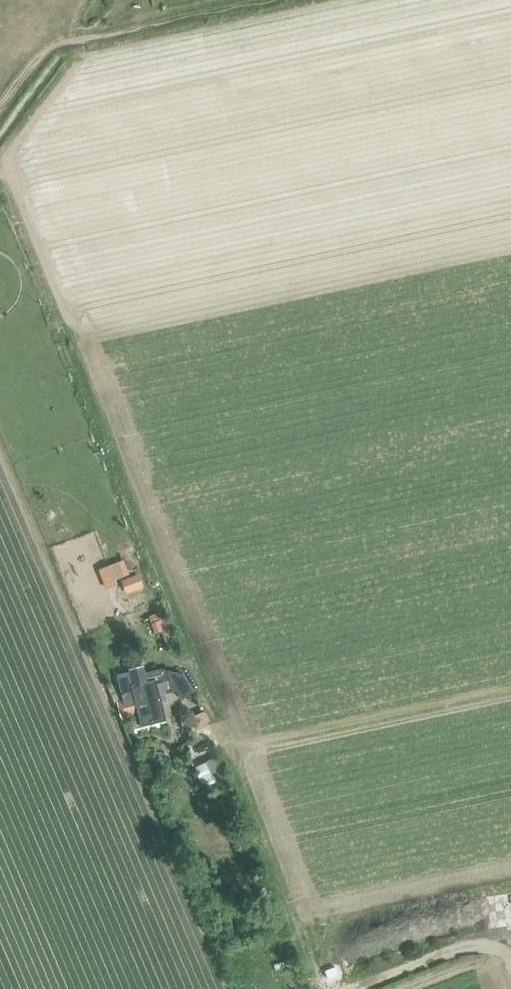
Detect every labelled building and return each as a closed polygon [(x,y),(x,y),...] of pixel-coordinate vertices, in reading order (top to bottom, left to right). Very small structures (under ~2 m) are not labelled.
[(126,594),(144,587),(138,574),(120,581),(126,594)] [(122,700),(115,702),(119,717),(139,713),(142,726),(159,722),(165,720),(163,708),(160,697),(160,696),(176,692),(180,700),(193,693),(182,675),(160,669),(143,673),(145,684),(133,687),(130,674),(117,677),(122,700)] [(179,718),(183,730),(209,720),(202,710),(179,718)] [(204,762),(214,783),(226,777),(216,756),(204,762)]
